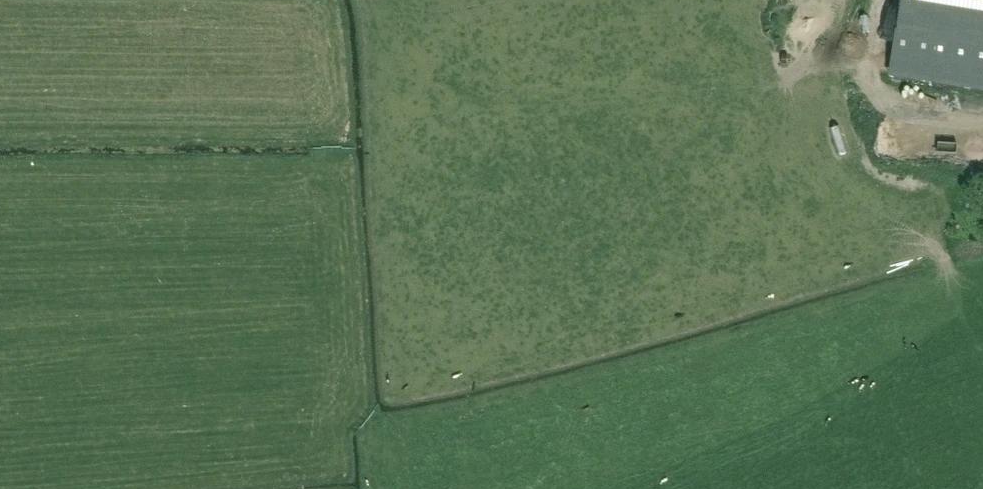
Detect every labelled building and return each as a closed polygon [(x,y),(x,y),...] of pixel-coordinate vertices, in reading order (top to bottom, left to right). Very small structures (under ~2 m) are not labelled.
[(888,75),(982,90),(982,0),(900,0),(888,75)]
